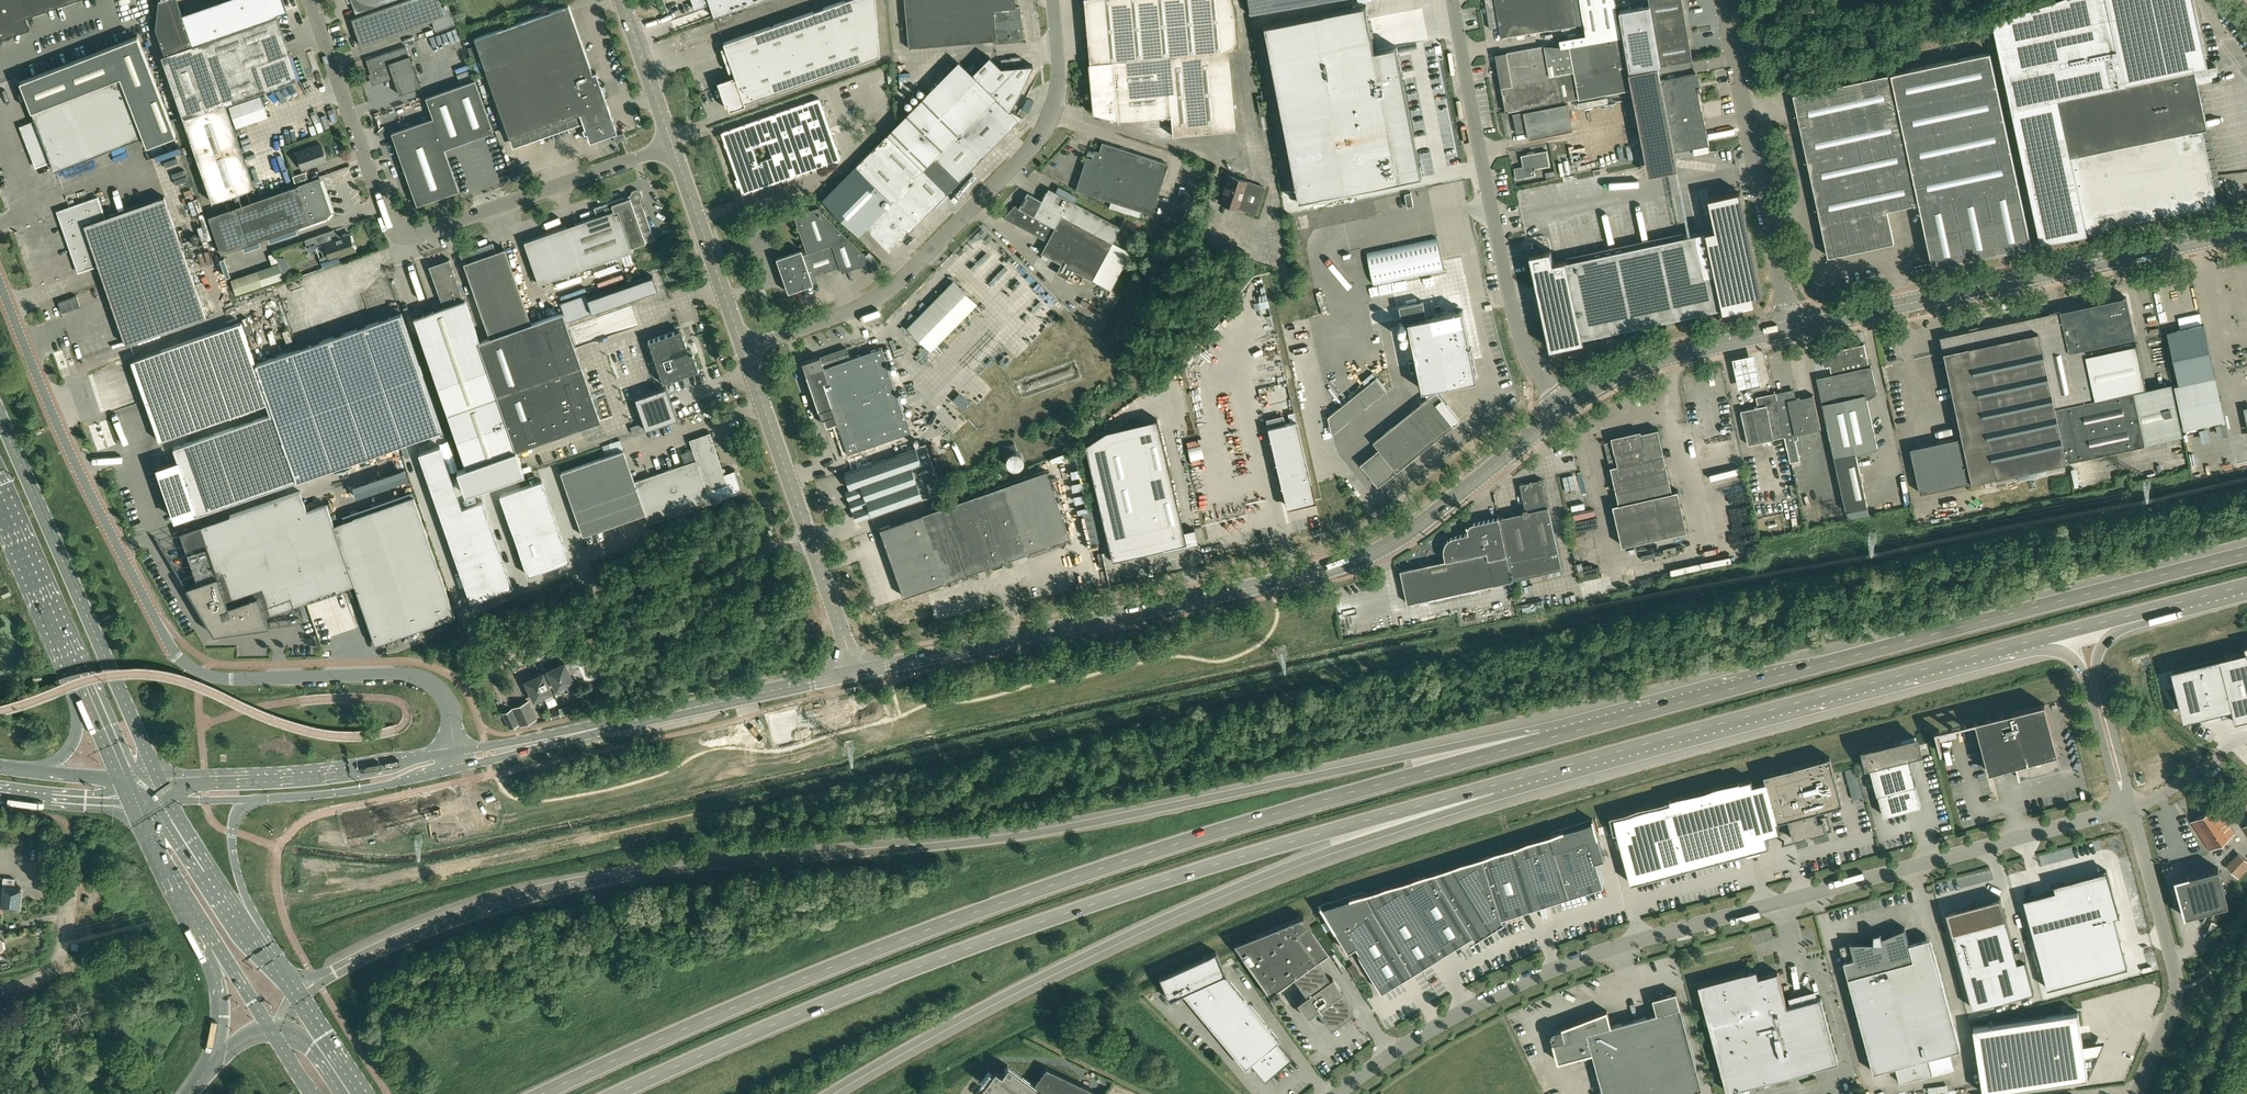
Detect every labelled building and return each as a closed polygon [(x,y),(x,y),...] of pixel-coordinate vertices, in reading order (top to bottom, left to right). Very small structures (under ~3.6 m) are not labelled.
[(68,1),(72,0),(0,0),(0,38),(13,34),(25,29),(29,28),(25,16),(68,1)] [(154,26),(164,55),(162,56),(184,118),(213,201),(233,194),(238,193),(255,187),(226,104),(296,79),(298,78),(276,15),(288,11),(284,0),(228,0),(222,2),(202,9),(183,16),(178,0),(158,0),(154,26)] [(348,2),(352,1),(356,12),(391,0),(347,0),(348,2)] [(361,45),(433,20),(437,29),(456,23),(448,0),(405,0),(357,17),(352,19),(361,45)] [(695,9),(710,3),(713,10),(715,16),(762,0),(692,0),(695,9)] [(733,78),(720,83),(729,110),(745,104),(744,102),(879,54),(874,0),(845,0),(723,43),(735,77),(733,78)] [(1015,7),(1015,0),(904,0),(908,48),(995,40),(996,43),(1023,41),(1020,7),(1015,7)] [(1144,118),(1170,115),(1172,135),(1235,129),(1228,50),(1238,49),(1235,17),(1232,0),(1083,0),(1089,63),(1139,58),(1144,118)] [(1491,29),(1501,28),(1502,37),(1553,29),(1548,0),(1486,0),(1491,29)] [(1545,46),(1497,54),(1507,112),(1632,88),(1629,73),(1623,37),(1616,0),(1548,0),(1553,29),(1580,24),(1585,23),(1587,35),(1560,39),(1561,46),(1545,46)] [(1661,66),(1694,60),(1683,0),(1650,0),(1661,66)] [(2212,77),(2212,73),(2216,72),(2217,71),(2216,65),(2214,64),(2208,65),(2194,0),(2050,0),(1993,20),(2041,243),(2087,233),(2218,205),(2203,133),(2201,128),(2207,127),(2197,80),(2212,77)] [(590,141),(617,132),(596,72),(593,73),(568,4),(475,37),(510,138),(580,113),(585,127),(583,128),(584,133),(587,133),(590,141)] [(1367,5),(1262,26),(1297,201),(1423,176),(1420,165),(1421,165),(1420,164),(1402,73),(1403,73),(1402,72),(1397,46),(1375,50),(1367,5)] [(139,126),(143,136),(147,146),(176,135),(137,36),(109,47),(120,77),(131,106),(139,126)] [(392,73),(393,77),(399,94),(421,87),(406,46),(366,60),(373,82),(386,77),(389,76),(389,74),(392,73)] [(28,146),(131,106),(120,77),(109,47),(20,81),(31,111),(35,120),(20,126),(28,146)] [(1794,95),(1824,234),(1829,256),(1894,242),(1888,214),(1887,210),(1920,203),(1926,234),(1933,266),(2032,245),(1988,52),(1794,95)] [(1022,117),(1009,111),(1033,65),(1033,64),(1001,67),(989,56),(972,73),(959,61),(925,95),(898,123),(875,146),(834,188),(821,201),(857,237),(866,228),(889,251),(935,205),(938,205),(947,196),(946,193),(1022,117)] [(1139,58),(1089,63),(1088,63),(1092,113),(1117,120),(1118,121),(1118,120),(1144,118),(1139,58)] [(1675,151),(1675,152),(1662,80),(1661,80),(1658,67),(1630,72),(1647,162),(1676,156),(1675,151)] [(1710,145),(1700,92),(1702,92),(1701,87),(1699,87),(1696,73),(1662,80),(1675,152),(1675,151),(1710,145)] [(459,190),(445,149),(466,141),(494,132),(475,80),(426,97),(433,118),(392,132),(399,154),(403,165),(413,193),(414,197),(417,205),(459,190)] [(722,131),(725,142),(743,192),(825,164),(841,158),(828,121),(820,97),(722,131)] [(1530,138),(1574,130),(1569,103),(1514,114),(1518,133),(1529,131),(1530,138)] [(51,161),(139,126),(131,106),(28,146),(36,166),(51,161)] [(143,136),(139,126),(51,161),(54,170),(143,136)] [(623,140),(625,139),(623,133),(613,136),(616,142),(618,141),(623,140)] [(1094,150),(1092,156),(1091,158),(1086,156),(1083,165),(1075,190),(1085,193),(1091,195),(1111,201),(1142,211),(1152,214),(1160,190),(1168,163),(1158,160),(1157,159),(1136,152),(1134,152),(1107,144),(1102,142),(1099,151),(1094,149),(1094,150)] [(321,144),(319,144),(296,152),(302,169),(327,161),(321,144)] [(1516,179),(1526,177),(1536,175),(1535,168),(1550,165),(1548,150),(1522,155),(1524,167),(1515,169),(1516,179)] [(305,171),(293,176),(295,182),(308,178),(305,171)] [(1264,187),(1246,181),(1228,175),(1219,201),(1238,207),(1255,213),(1264,187)] [(319,177),(237,206),(210,215),(223,253),(302,225),(326,216),(330,212),(319,181),(321,180),(319,177)] [(1012,208),(1003,217),(1047,241),(1041,252),(1062,263),(1057,271),(1067,277),(1072,269),(1092,280),(1111,289),(1131,251),(1113,242),(1121,227),(1074,202),(1077,197),(1058,187),(1055,192),(1048,188),(1042,200),(1027,193),(1025,195),(1019,207),(1015,205),(1012,208)] [(524,241),(539,284),(633,251),(631,247),(654,239),(640,199),(642,195),(641,191),(637,189),(632,191),(630,195),(594,208),(597,216),(524,241)] [(1582,338),(1596,335),(1602,334),(1629,328),(1634,327),(1660,321),(1666,320),(1692,314),(1698,313),(1722,308),(1723,312),(1755,305),(1754,296),(1762,294),(1740,191),(1708,197),(1709,202),(1715,230),(1687,236),(1684,237),(1618,251),(1609,253),(1554,264),(1553,259),(1551,249),(1542,251),(1541,247),(1529,250),(1533,269),(1550,345),(1551,344),(1552,347),(1550,348),(1584,341),(1584,340),(1582,341),(1582,338)] [(238,193),(233,194),(237,205),(242,204),(238,193)] [(126,344),(128,343),(207,316),(165,197),(105,218),(98,197),(57,211),(78,271),(98,265),(126,344)] [(817,280),(815,275),(840,267),(831,244),(848,238),(817,207),(794,215),(807,253),(803,254),(801,250),(778,258),(785,278),(789,290),(794,289),(817,280)] [(350,233),(347,234),(325,242),(329,255),(320,258),(323,266),(341,260),(340,255),(355,250),(350,233)] [(323,243),(320,234),(305,239),(308,248),(323,243)] [(872,262),(848,238),(831,244),(840,267),(842,272),(872,262)] [(1437,238),(1368,252),(1374,285),(1444,270),(1437,238)] [(502,321),(527,313),(505,248),(496,251),(493,243),(475,249),(476,251),(502,321)] [(531,323),(527,313),(502,321),(476,251),(472,253),(471,251),(470,251),(466,249),(462,250),(461,254),(462,258),(466,260),(466,261),(463,262),(490,337),(531,323)] [(280,257),(277,258),(278,262),(282,273),(285,272),(289,266),(287,259),(280,257)] [(478,341),(480,341),(465,299),(464,300),(450,258),(429,266),(443,307),(414,317),(429,361),(433,372),(466,467),(456,470),(464,494),(524,473),(516,449),(478,341)] [(278,262),(257,270),(231,279),(236,295),(263,285),(284,277),(282,273),(278,262)] [(592,266),(593,271),(605,267),(603,262),(592,266)] [(664,267),(667,277),(673,275),(670,265),(664,267)] [(2062,310),(2061,311),(2062,311),(2063,317),(2038,323),(2068,461),(2146,444),(2134,390),(2146,388),(2136,343),(2086,354),(2084,348),(2136,336),(2133,323),(2131,316),(2127,296),(2100,301),(2087,304),(2062,310)] [(1082,299),(1079,303),(1103,316),(1105,311),(1082,299)] [(1421,403),(1374,442),(1379,449),(1397,471),(1437,439),(1460,420),(1447,404),(1437,391),(1435,392),(1434,388),(1478,379),(1463,309),(1427,317),(1424,301),(1400,306),(1404,322),(1409,321),(1423,390),(1425,390),(1426,399),(1421,403)] [(563,312),(480,341),(478,341),(516,449),(600,420),(563,312)] [(273,413),(297,480),(306,477),(442,430),(423,376),(419,365),(401,313),(321,341),(256,363),(269,402),(273,413)] [(2036,315),(1978,328),(1978,326),(1970,327),(1970,330),(1940,336),(1943,351),(1944,353),(1945,352),(1947,363),(1963,437),(1912,448),(1921,493),(2068,461),(2038,323),(2036,315)] [(241,322),(131,360),(159,440),(269,402),(256,363),(241,322)] [(2168,331),(2180,384),(2215,377),(2216,376),(2205,323),(2168,331)] [(681,329),(679,330),(648,341),(663,383),(699,370),(693,354),(690,355),(681,329)] [(1817,377),(1819,388),(1845,509),(1867,504),(1856,452),(1877,448),(1867,399),(1869,398),(1877,392),(1871,366),(1869,366),(1864,344),(1864,345),(1845,349),(1846,353),(1835,355),(1835,356),(1823,358),(1825,366),(1823,367),(1824,367),(1830,366),(1832,374),(1817,377)] [(802,362),(809,384),(821,419),(823,418),(826,426),(836,422),(837,424),(847,453),(911,431),(882,347),(850,358),(847,347),(820,356),(802,362)] [(1377,377),(1364,387),(1374,400),(1387,390),(1377,377)] [(677,419),(666,387),(635,398),(646,430),(677,419)] [(1741,410),(1748,444),(1759,442),(1785,436),(1776,394),(1775,390),(1774,390),(1775,394),(1758,398),(1760,406),(1741,410)] [(1793,391),(1786,392),(1776,394),(1785,436),(1788,449),(1790,458),(1790,462),(1792,462),(1793,466),(1802,464),(1799,453),(1804,452),(1800,433),(1821,428),(1814,394),(1794,398),(1793,391)] [(158,468),(170,503),(175,519),(195,512),(197,515),(297,480),(273,413),(173,448),(178,461),(158,468)] [(1295,416),(1289,417),(1290,422),(1267,428),(1283,495),(1285,495),(1287,506),(1306,501),(1306,502),(1315,499),(1312,489),(1313,489),(1311,482),(1296,421),(1295,416)] [(1111,560),(1124,557),(1124,556),(1158,548),(1158,549),(1161,548),(1162,548),(1162,547),(1168,546),(1168,547),(1172,546),(1172,545),(1186,542),(1183,531),(1157,418),(1105,430),(1084,444),(1106,537),(1111,560)] [(1611,437),(1612,441),(1605,443),(1611,467),(1619,503),(1613,504),(1622,544),(1688,530),(1679,489),(1673,491),(1665,458),(1658,428),(1641,432),(1641,430),(1611,437)] [(723,467),(710,432),(691,439),(694,448),(692,448),(696,459),(635,481),(646,513),(645,513),(649,524),(712,502),(712,503),(722,500),(722,498),(742,491),(735,470),(723,474),(721,468),(723,467)] [(1014,452),(1013,452),(1012,451),(1017,449),(1014,442),(1003,446),(1006,453),(1010,451),(1010,453),(1009,454),(1008,455),(1007,456),(1006,458),(1006,459),(1006,461),(1006,462),(1007,463),(1007,465),(1008,466),(1010,467),(1011,468),(1012,468),(1014,468),(1015,468),(1017,468),(1018,468),(1019,467),(1021,466),(1021,465),(1022,463),(1023,462),(1023,461),(1023,460),(1023,459),(1022,457),(1022,456),(1021,455),(1020,453),(1019,453),(1017,452),(1016,452),(1014,452)] [(853,470),(845,473),(850,488),(846,490),(854,513),(858,512),(861,518),(942,490),(937,475),(931,458),(930,457),(937,454),(933,443),(926,445),(926,443),(914,447),(915,448),(853,470)] [(439,446),(419,453),(471,601),(512,586),(482,501),(462,508),(439,446)] [(646,513),(635,481),(624,450),(561,472),(583,535),(645,513),(646,513)] [(1046,470),(1004,485),(1029,554),(1030,551),(1046,545),(1049,547),(1051,544),(1067,538),(1068,534),(1063,518),(1064,514),(1061,512),(1055,496),(1057,491),(1053,489),(1046,470)] [(1831,478),(1795,485),(1804,523),(1839,515),(1831,478)] [(1562,568),(1558,550),(1542,479),(1520,484),(1525,508),(1524,509),(1523,511),(1523,512),(1500,517),(1504,535),(1510,561),(1514,579),(1562,568)] [(542,480),(500,495),(528,574),(570,560),(542,480)] [(987,569),(989,565),(991,561),(1000,558),(1008,562),(1008,561),(1010,558),(1025,553),(1029,554),(1004,485),(963,499),(987,569)] [(300,491),(180,532),(197,582),(187,586),(215,632),(268,625),(266,615),(354,584),(375,644),(455,616),(413,497),(334,525),(327,504),(307,511),(300,491)] [(987,569),(963,499),(921,514),(943,578),(947,580),(963,575),(966,576),(968,573),(984,567),(987,569)] [(946,583),(947,580),(943,578),(921,514),(880,528),(887,548),(885,552),(889,554),(894,570),(892,574),(896,576),(902,592),(906,595),(921,589),(925,591),(927,587),(942,582),(946,583)] [(1401,570),(1408,603),(1513,580),(1500,517),(1499,517),(1473,523),(1469,530),(1469,533),(1455,536),(1453,536),(1451,538),(1448,539),(1447,541),(1446,543),(1445,545),(1444,548),(1444,550),(1444,552),(1446,560),(1401,570)] [(0,590),(0,592),(3,598),(11,595),(7,586),(0,590)] [(598,634),(591,638),(586,641),(590,650),(592,653),(597,650),(604,646),(598,634)] [(389,648),(399,645),(397,639),(387,642),(389,648)] [(600,656),(597,650),(592,653),(590,650),(585,641),(580,644),(583,653),(570,659),(571,661),(576,671),(573,672),(577,680),(580,686),(601,675),(600,673),(597,666),(593,659),(600,656)] [(806,652),(804,645),(790,648),(792,655),(806,652)] [(2173,671),(2177,687),(2175,687),(2179,701),(2181,700),(2183,709),(2191,707),(2196,705),(2199,714),(2202,713),(2202,715),(2212,713),(2211,711),(2231,706),(2231,708),(2235,722),(2246,719),(2246,645),(2244,645),(2245,650),(2225,656),(2225,658),(2173,671)] [(557,666),(556,667),(565,686),(574,681),(565,662),(564,663),(563,662),(558,664),(557,666)] [(556,690),(565,686),(556,667),(555,667),(553,666),(548,669),(549,670),(547,671),(556,690)] [(38,673),(29,674),(30,683),(39,682),(38,673)] [(534,677),(543,696),(552,692),(543,673),(542,673),(540,673),(536,674),(535,676),(534,677)] [(534,701),(543,696),(534,677),(533,677),(531,677),(527,679),(526,681),(525,681),(534,701)] [(513,708),(520,723),(520,725),(536,718),(528,701),(513,708)] [(878,710),(876,701),(867,703),(869,712),(878,710)] [(2062,767),(2045,703),(1976,720),(1989,771),(2016,764),(2020,778),(2043,772),(2047,770),(2047,771),(2062,767)] [(559,710),(560,713),(561,715),(573,712),(571,705),(559,709),(559,710)] [(502,713),(508,725),(509,728),(519,724),(512,708),(502,713)] [(561,715),(560,713),(559,710),(550,712),(551,718),(561,715)] [(781,721),(783,729),(792,728),(790,719),(781,721)] [(1908,737),(1866,748),(1868,756),(1869,763),(1870,763),(1870,765),(1865,766),(1865,767),(1870,766),(1877,794),(1878,794),(1884,815),(1906,809),(1906,808),(1919,805),(1919,806),(1921,805),(1915,784),(1916,784),(1909,756),(1914,755),(1914,757),(1920,756),(1919,749),(1918,749),(1915,736),(1908,737)] [(1670,800),(1610,817),(1614,832),(1617,831),(1618,834),(1621,846),(1631,883),(1746,852),(1760,848),(1769,846),(1766,835),(1780,831),(1777,821),(1788,818),(1794,838),(1794,839),(1806,836),(1811,835),(1827,830),(1831,829),(1832,829),(1832,827),(1828,814),(1818,817),(1817,817),(1816,810),(1819,809),(1843,803),(1835,774),(1830,757),(1764,774),(1766,781),(1753,785),(1751,779),(1740,782),(1739,781),(1670,799),(1670,800)] [(444,792),(435,795),(438,803),(447,801),(444,792)] [(2234,833),(2215,806),(2192,821),(2210,849),(2234,833)] [(358,812),(349,814),(351,823),(360,821),(358,812)] [(1321,905),(1320,905),(1334,929),(1335,929),(1336,932),(1347,950),(1355,945),(1383,991),(1473,935),(1476,940),(1507,921),(1505,916),(1605,885),(1597,861),(1606,858),(1599,836),(1594,819),(1593,819),(1594,822),(1565,831),(1564,830),(1481,857),(1481,858),(1483,858),(1484,864),(1441,877),(1438,872),(1439,871),(1439,870),(1351,897),(1351,898),(1322,907),(1321,905)] [(2229,868),(2239,878),(2246,870),(2246,860),(2242,855),(2229,868)] [(2185,915),(2228,904),(2218,867),(2189,875),(2180,877),(2184,891),(2179,892),(2185,915)] [(2048,988),(2127,967),(2128,966),(2127,966),(2114,916),(2119,915),(2120,915),(2119,914),(2107,869),(2054,883),(2052,883),(2053,884),(2054,884),(2055,890),(2024,898),(2023,898),(2024,899),(2048,988)] [(20,898),(21,893),(22,893),(23,888),(21,888),(21,887),(13,886),(14,878),(5,877),(4,890),(0,890),(0,896),(20,898)] [(19,909),(19,908),(21,908),(21,903),(20,902),(20,898),(0,896),(0,907),(19,909)] [(2001,897),(1947,911),(1950,922),(1973,1007),(2034,991),(2025,959),(2017,961),(2015,950),(2003,908),(2004,908),(2001,897)] [(1343,1018),(1353,1011),(1340,993),(1342,992),(1343,992),(1332,977),(1329,978),(1316,959),(1328,951),(1311,927),(1303,915),(1233,943),(1242,956),(1269,993),(1272,997),(1279,992),(1276,988),(1293,976),(1306,995),(1296,1002),(1307,1017),(1308,1016),(1307,1016),(1310,1014),(1312,1017),(1313,1017),(1312,1017),(1315,1014),(1316,1015),(1316,1014),(1314,1011),(1317,1010),(1330,1028),(1339,1021),(1340,1021),(1340,1020),(1343,1018),(1343,1019),(1343,1018)] [(1961,1048),(1933,947),(1931,937),(1909,943),(1905,927),(1882,936),(1881,933),(1874,935),(1874,942),(1850,942),(1854,958),(1844,960),(1847,970),(1874,1071),(1895,1066),(1900,1082),(1933,1073),(1928,1057),(1961,1048)] [(1278,1039),(1269,1028),(1269,1029),(1264,1023),(1264,1022),(1249,1004),(1248,1004),(1243,998),(1244,998),(1224,974),(1226,973),(1216,951),(1159,977),(1165,991),(1169,999),(1170,999),(1170,998),(1173,997),(1176,1001),(1177,1000),(1180,997),(1181,997),(1179,995),(1182,993),(1183,993),(1245,1067),(1256,1057),(1270,1074),(1278,1067),(1279,1067),(1288,1060),(1288,1059),(1290,1058),(1291,1056),(1279,1041),(1277,1039),(1278,1039)] [(1331,954),(1346,976),(1349,974),(1334,952),(1331,954)] [(1787,1006),(1778,971),(1759,976),(1757,969),(1745,972),(1699,984),(1727,1091),(1838,1061),(1821,997),(1787,1006)] [(1653,998),(1657,1013),(1636,1019),(1656,1093),(1658,1093),(1665,1092),(1666,1093),(1680,1093),(1703,1088),(1681,1007),(1677,991),(1653,998)] [(1285,1004),(1279,994),(1269,1001),(1276,1010),(1285,1004)] [(1636,1019),(1611,1025),(1607,1010),(1556,1029),(1557,1030),(1557,1032),(1556,1035),(1555,1036),(1553,1038),(1553,1037),(1552,1038),(1559,1061),(1593,1052),(1604,1093),(1656,1093),(1636,1019)] [(2078,1011),(1973,1027),(1983,1093),(2077,1078),(2088,1077),(2093,1065),(2098,1053),(2085,1055),(2083,1043),(2078,1011)] [(988,1070),(981,1080),(984,1083),(999,1093),(1093,1093),(1095,1091),(1046,1067),(1034,1084),(1008,1065),(1001,1073),(995,1069),(992,1073),(988,1070)]
